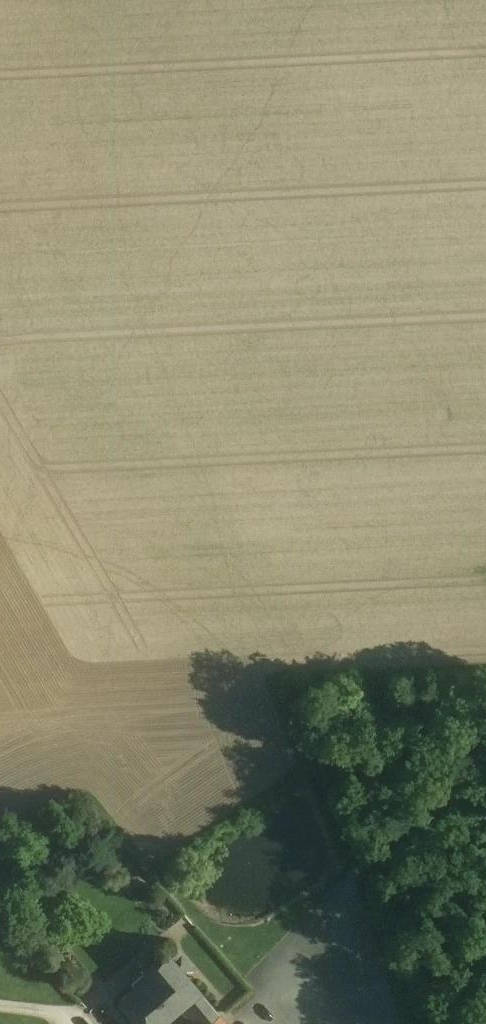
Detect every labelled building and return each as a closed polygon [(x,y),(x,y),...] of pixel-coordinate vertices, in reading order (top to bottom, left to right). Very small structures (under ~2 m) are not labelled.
[(178,1007),(198,991),(167,954),(144,970),(149,975),(119,1000),(139,1023),(158,1023),(178,1007)] [(198,991),(178,1007),(192,1023),(227,1023),(198,991)]
